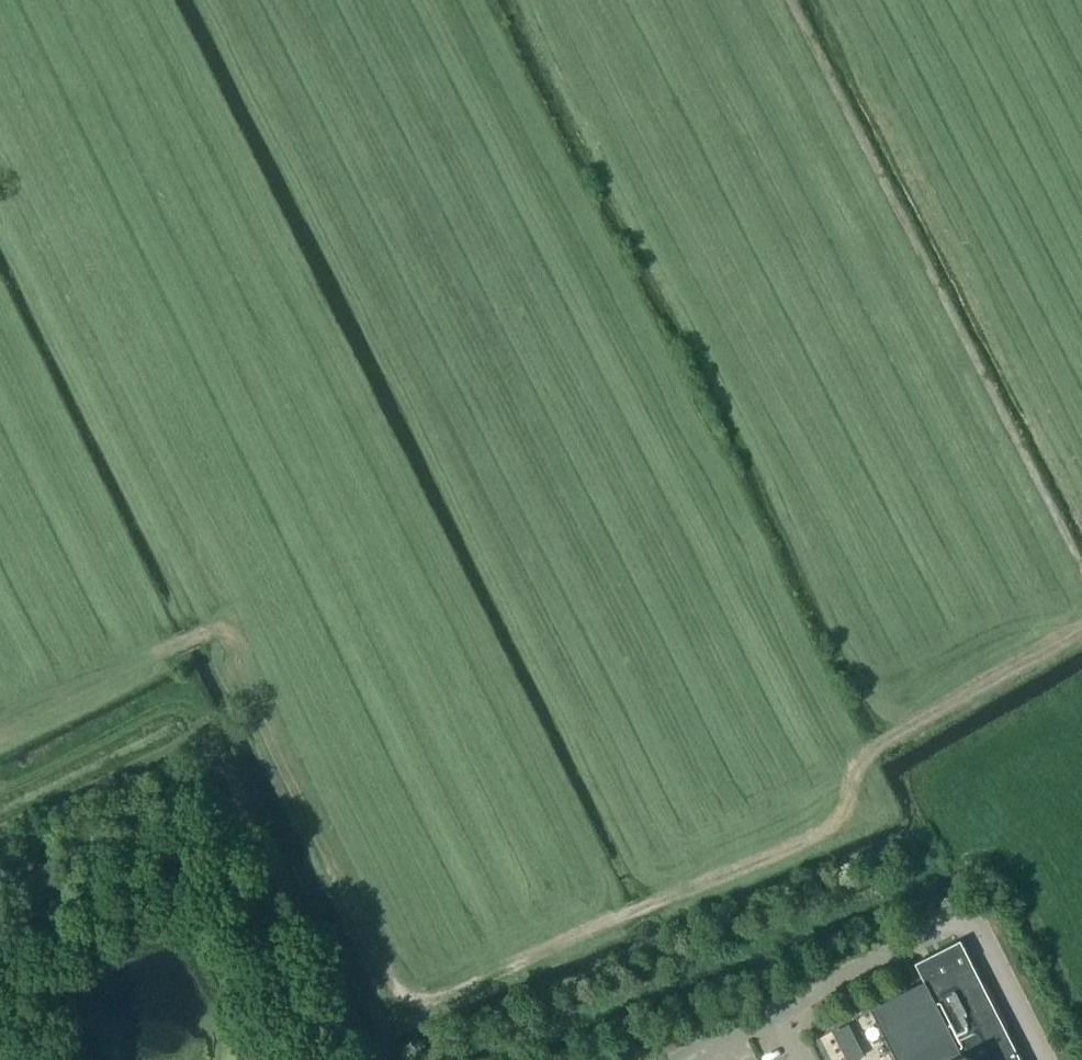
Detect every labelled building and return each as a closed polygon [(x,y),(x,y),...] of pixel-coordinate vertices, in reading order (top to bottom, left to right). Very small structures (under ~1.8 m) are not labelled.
[(959,938),(915,961),(925,980),(882,1002),(893,1024),(889,1026),(901,1050),(905,1048),(912,1059),(1021,1059),(959,938)] [(862,1052),(846,1022),(830,1030),(846,1059),(847,1059),(862,1052)]
